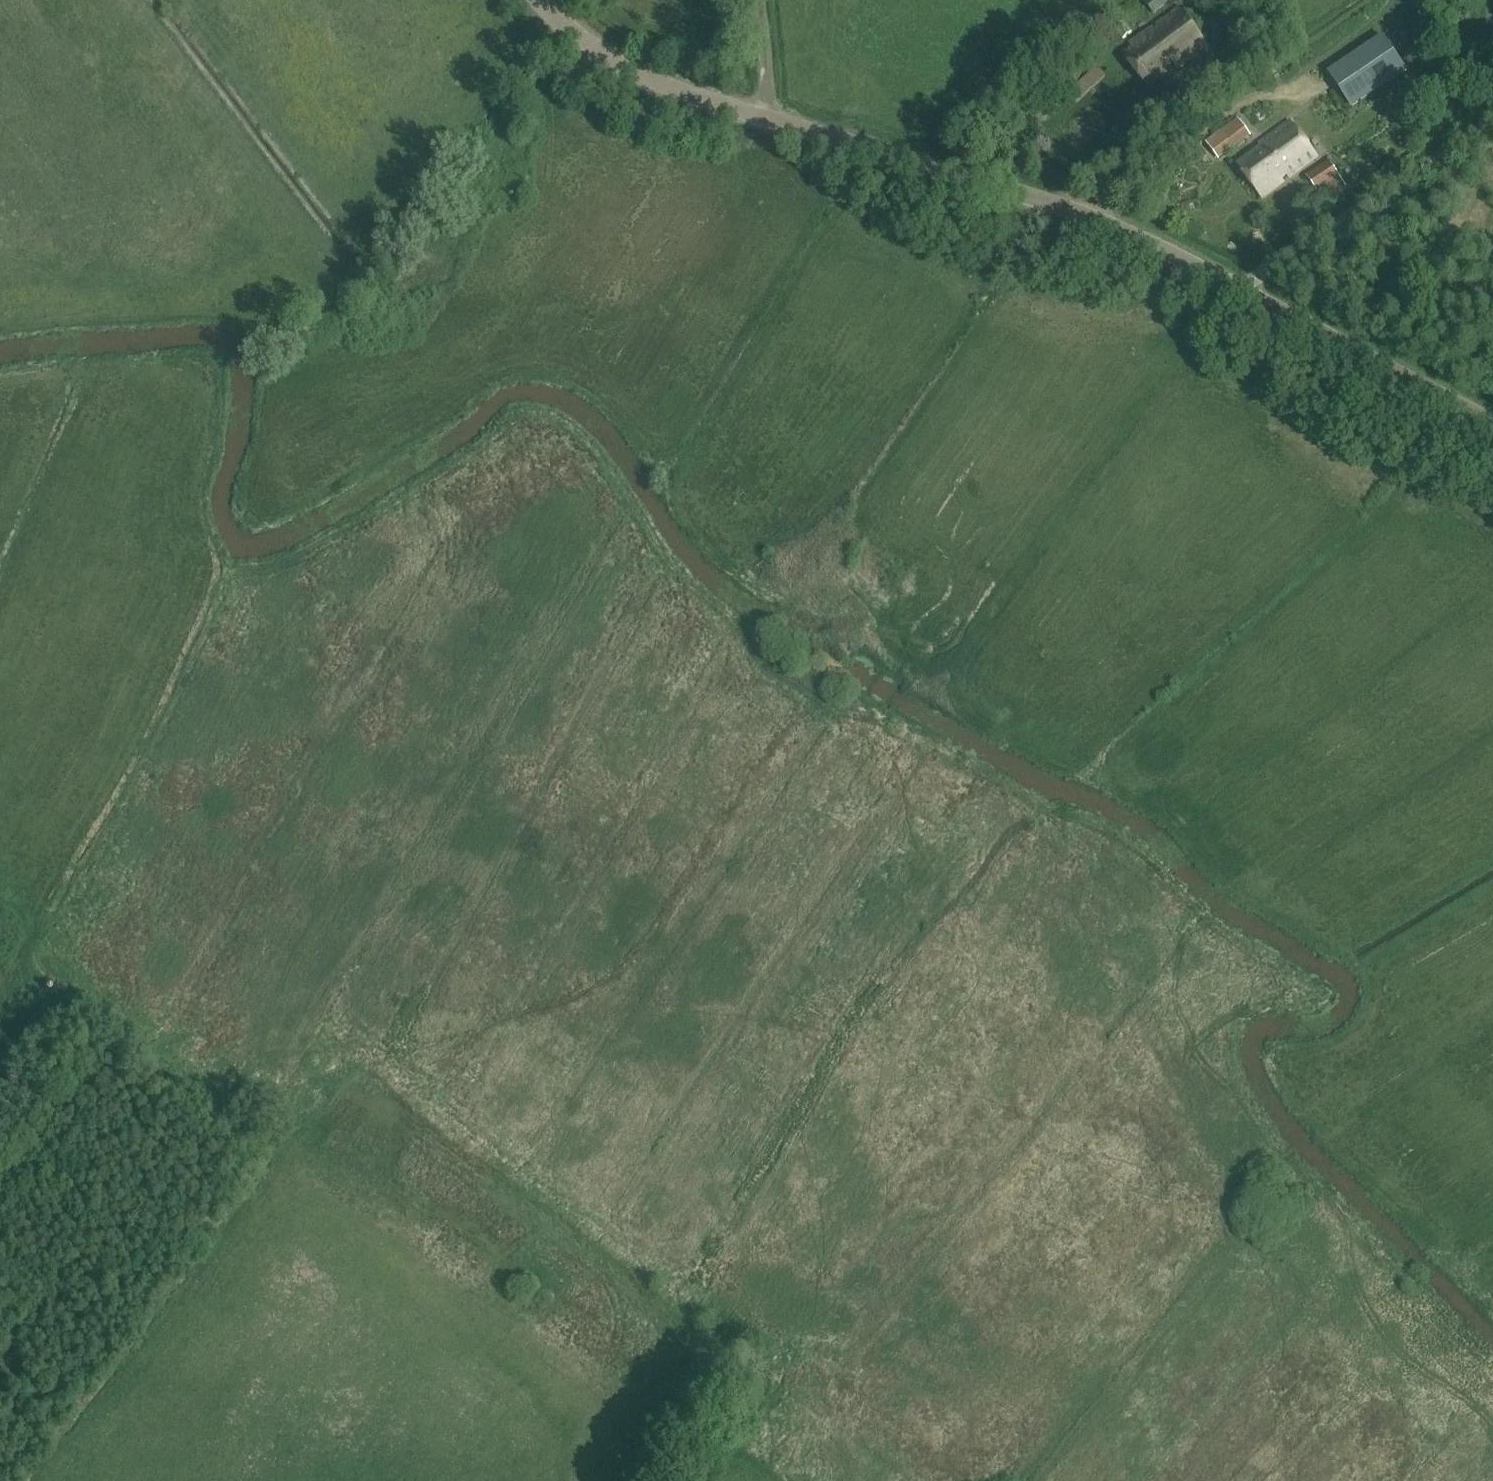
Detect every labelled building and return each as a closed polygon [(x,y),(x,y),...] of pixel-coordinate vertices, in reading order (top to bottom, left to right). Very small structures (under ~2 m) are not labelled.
[(1171,0),(1146,0),(1145,1),(1155,13),(1171,0)] [(1173,64),(1176,67),(1204,45),(1177,10),(1132,46),(1134,48),(1125,55),(1148,84),(1173,64)] [(1123,40),(1132,32),(1124,23),(1116,31),(1123,40)] [(1382,36),(1329,73),(1352,108),(1406,71),(1382,36)] [(1207,141),(1219,159),(1251,136),(1238,118),(1207,141)] [(1238,164),(1262,196),(1315,156),(1289,121),(1261,143),(1262,146),(1238,164)] [(1329,162),(1306,175),(1325,201),(1346,187),(1341,179),(1329,162)]
